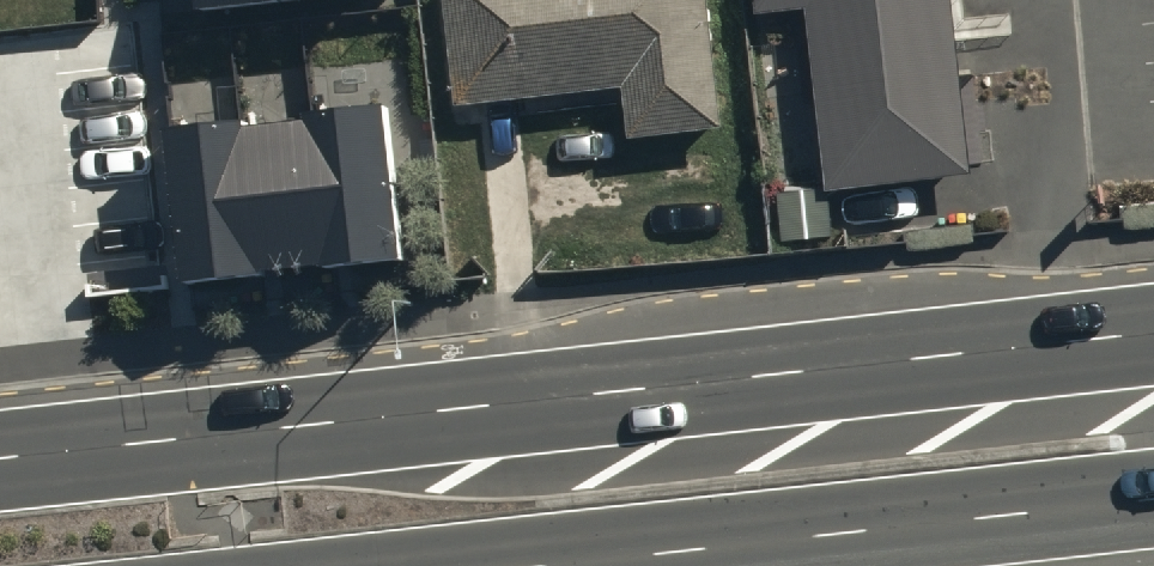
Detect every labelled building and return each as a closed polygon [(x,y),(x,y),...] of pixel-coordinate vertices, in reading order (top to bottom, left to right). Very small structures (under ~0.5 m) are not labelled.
[(203,17),(366,0),(201,0),(203,17)] [(452,110),(614,94),(619,143),(710,134),(696,0),(441,0),(452,110)] [(750,18),(797,13),(815,192),(961,178),(942,0),(748,0),(750,18)] [(172,137),(188,291),(410,268),(394,114),(172,137)]
